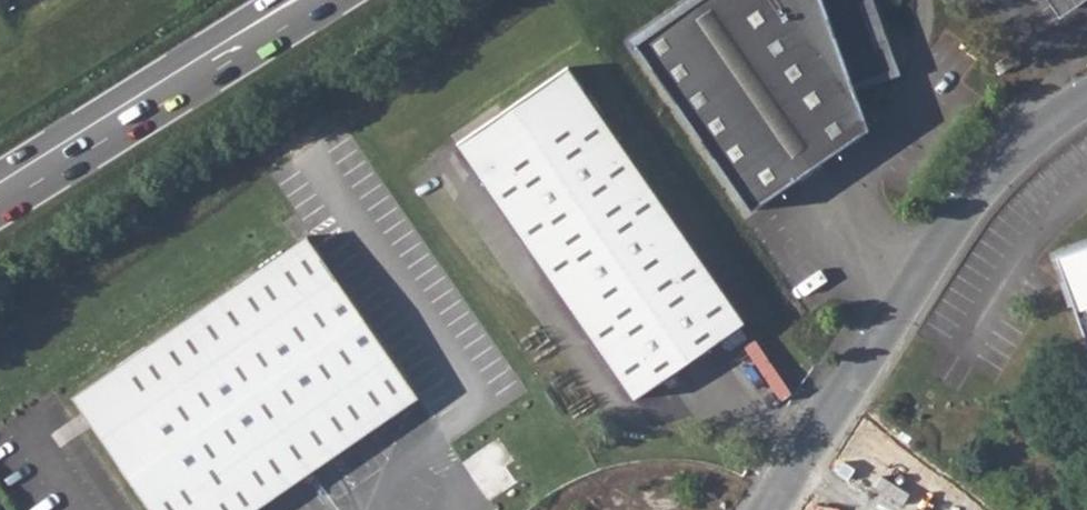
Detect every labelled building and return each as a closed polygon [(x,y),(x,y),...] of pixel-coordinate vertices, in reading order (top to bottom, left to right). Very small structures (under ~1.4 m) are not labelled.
[(634,42),(751,210),(870,128),(852,83),(892,67),(883,41),(876,44),(860,3),(866,0),(697,0),(634,42)] [(1007,53),(994,61),(1001,72),(1014,62),(1007,53)] [(564,66),(456,142),(632,394),(742,319),(564,66)] [(67,395),(144,509),(246,509),(414,398),(305,234),(67,395)] [(1057,257),(1086,345),(1086,246),(1057,257)]
